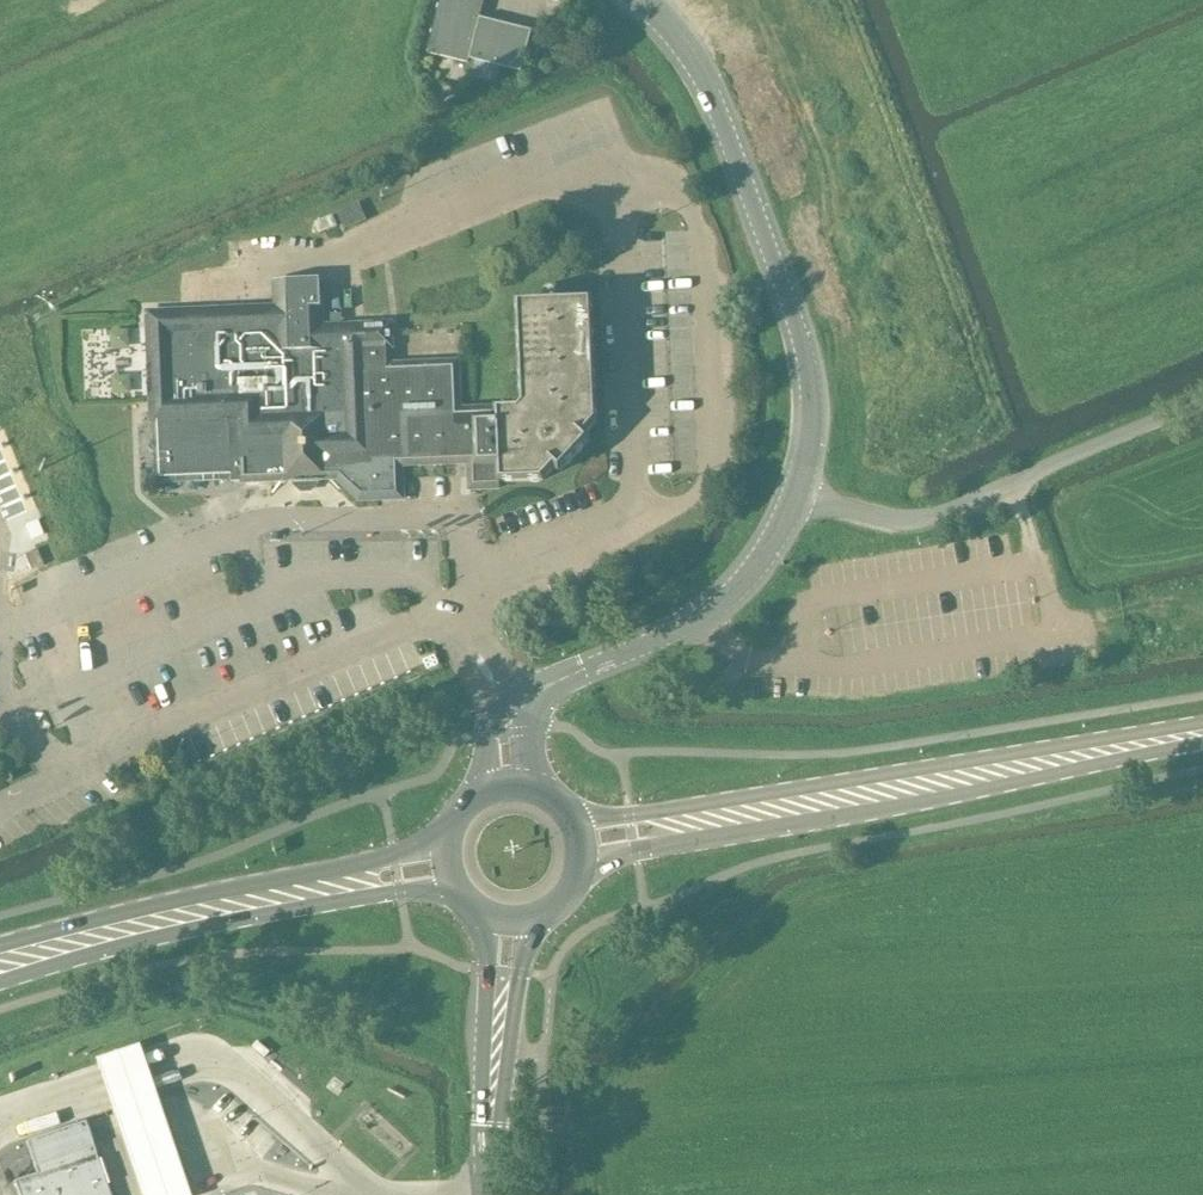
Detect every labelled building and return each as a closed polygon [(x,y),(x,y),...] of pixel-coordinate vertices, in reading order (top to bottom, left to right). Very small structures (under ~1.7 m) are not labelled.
[(428,54),(469,64),(471,61),(522,74),(532,32),(481,19),(485,0),(441,0),(428,54)] [(320,234),(337,227),(333,216),(316,223),(320,234)] [(183,312),(148,313),(152,423),(158,423),(158,437),(160,478),(232,475),(233,483),(295,481),(296,485),(301,490),(313,490),(318,485),(317,480),(334,479),(360,501),(381,501),(404,500),(403,479),(402,466),(432,465),(433,476),(447,476),(447,464),(470,463),(471,490),(500,489),(500,483),(543,481),(555,468),(560,473),(590,441),(584,436),(596,423),(591,301),(519,304),(523,405),(519,410),(498,411),(458,413),(456,365),(388,368),(387,351),(395,350),(394,324),(366,326),(322,328),(321,306),(321,284),(273,286),(274,308),(183,312)] [(31,571),(44,566),(37,550),(25,556),(31,571)] [(615,556),(599,565),(605,576),(621,567),(615,556)] [(253,1048),(265,1058),(270,1053),(258,1042),(253,1048)] [(185,1188),(167,1134),(158,1108),(150,1082),(142,1061),(138,1047),(97,1060),(102,1074),(109,1095),(118,1121),(127,1147),(143,1194),(188,1194),(185,1188)] [(14,1182),(18,1194),(109,1194),(103,1176),(95,1154),(89,1137),(84,1122),(26,1142),(30,1156),(36,1174),(14,1182)]
